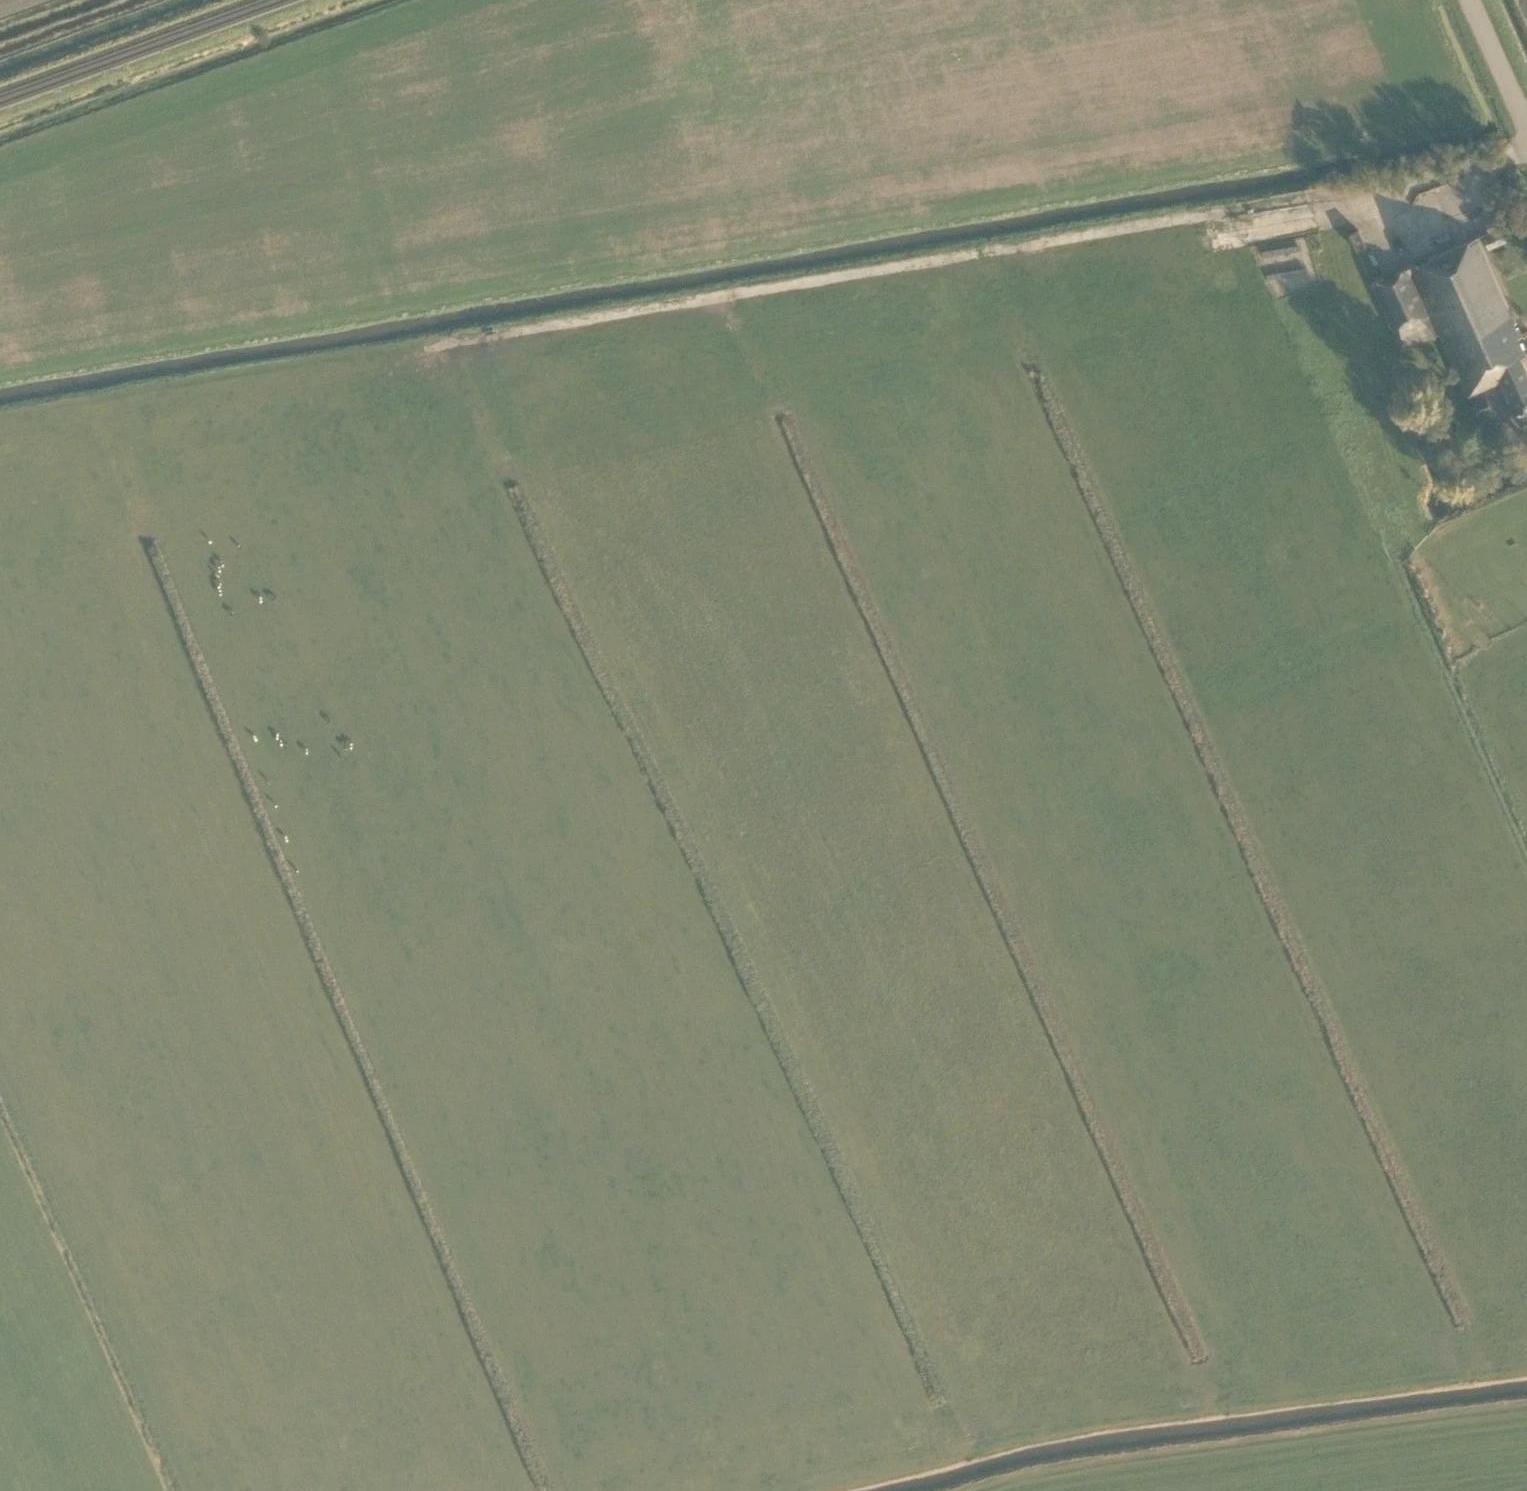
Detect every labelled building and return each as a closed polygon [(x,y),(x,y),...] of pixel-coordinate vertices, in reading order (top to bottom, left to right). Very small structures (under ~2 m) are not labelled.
[(1365,246),(1358,229),(1348,233),(1356,250),(1365,246)] [(1476,236),(1371,282),(1400,348),(1438,331),(1466,394),(1499,379),(1514,412),(1519,422),(1526,419),(1526,375),(1519,356),(1524,354),(1517,337),(1521,336),(1476,236)] [(1473,402),(1478,414),(1491,408),(1486,396),(1473,402)]
